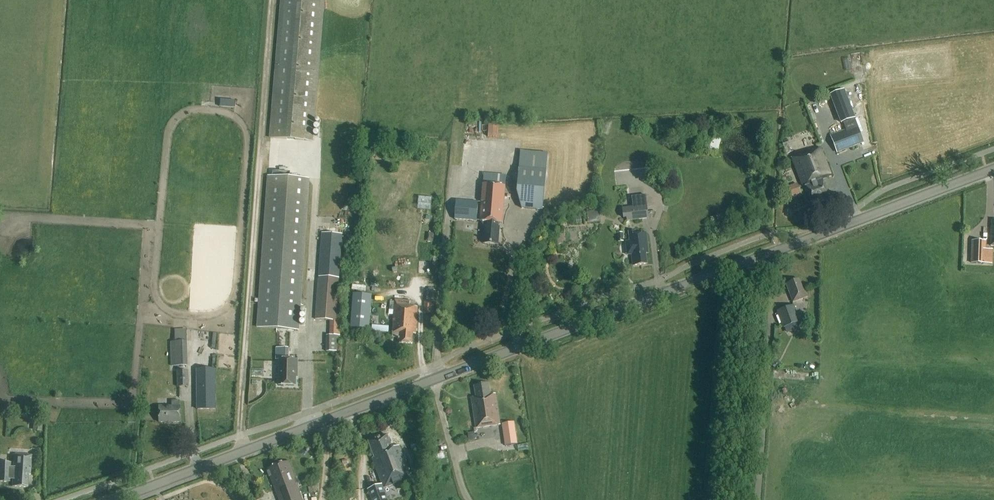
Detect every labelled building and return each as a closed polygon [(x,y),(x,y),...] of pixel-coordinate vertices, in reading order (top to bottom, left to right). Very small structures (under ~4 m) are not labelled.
[(270,139),(312,142),(322,1),(312,0),(280,0),(270,139)] [(855,118),(844,89),(829,95),(840,124),(855,118)] [(843,123),(846,132),(831,138),(837,153),(863,143),(854,119),(843,123)] [(831,177),(820,148),(792,159),(803,188),(805,187),(811,203),(829,196),(823,180),(831,177)] [(523,208),(542,210),(546,170),(519,167),(517,191),(523,208)] [(485,227),(483,244),(498,245),(499,228),(495,228),(496,223),(502,223),(506,176),(484,174),(480,222),(489,222),(489,227),(485,227)] [(309,182),(267,179),(257,329),(298,332),(309,182)] [(792,195),(800,192),(798,186),(790,189),(792,195)] [(632,207),(645,206),(643,196),(631,197),(632,207)] [(417,210),(431,212),(432,199),(418,197),(417,210)] [(455,220),(476,221),(478,202),(456,201),(455,220)] [(648,219),(647,205),(645,206),(632,207),(622,208),(623,219),(626,218),(626,221),(648,219)] [(587,213),(588,224),(601,224),(600,212),(587,213)] [(628,232),(629,235),(629,242),(625,242),(627,255),(631,255),(632,266),(647,264),(646,254),(649,253),(646,233),(636,235),(635,231),(628,232)] [(340,322),(336,322),(342,235),(322,233),(316,321),(330,321),(330,336),(327,336),(327,352),(337,353),(337,337),(340,337),(340,322)] [(988,240),(974,239),(973,262),(993,263),(993,248),(988,248),(988,240)] [(808,297),(805,289),(803,290),(799,280),(786,284),(793,302),(808,297)] [(410,301),(395,300),(392,333),(400,333),(399,343),(412,344),(413,334),(416,334),(418,307),(409,307),(410,301)] [(424,314),(431,314),(432,302),(424,302),(424,314)] [(794,305),(777,311),(783,328),(800,322),(794,305)] [(351,313),(349,313),(349,321),(351,321),(361,321),(362,321),(362,313),(361,313),(351,313)] [(188,366),(187,341),(170,342),(171,367),(188,366)] [(279,385),(296,386),(296,371),(297,371),(298,360),(279,360),(279,385)] [(778,363),(777,363),(776,363),(775,364),(774,364),(774,365),(774,366),(774,367),(774,368),(774,369),(775,370),(776,370),(776,371),(777,371),(778,371),(779,371),(780,370),(781,369),(781,368),(782,367),(781,366),(781,365),(781,364),(780,364),(780,363),(779,363),(778,363)] [(215,409),(215,370),(197,370),(197,410),(215,409)] [(188,371),(177,371),(177,388),(188,388),(188,371)] [(500,424),(495,394),(490,395),(488,384),(474,387),(476,397),(471,398),(476,428),(500,424)] [(180,423),(180,407),(180,401),(172,401),(172,407),(159,407),(159,423),(180,423)] [(36,417),(35,429),(43,429),(44,418),(36,417)] [(514,440),(513,423),(502,424),(504,441),(514,440)] [(387,435),(368,442),(374,458),(372,459),(382,485),(367,490),(371,499),(388,499),(384,489),(411,478),(399,446),(392,449),(387,435)] [(13,468),(11,468),(11,463),(0,463),(0,475),(10,476),(10,474),(13,474),(12,487),(28,487),(28,475),(30,475),(31,456),(14,455),(13,468)] [(296,483),(297,483),(289,461),(267,469),(279,499),(302,499),(296,483)] [(359,465),(363,476),(370,474),(366,462),(359,465)] [(316,484),(308,485),(310,494),(318,493),(316,484)]
